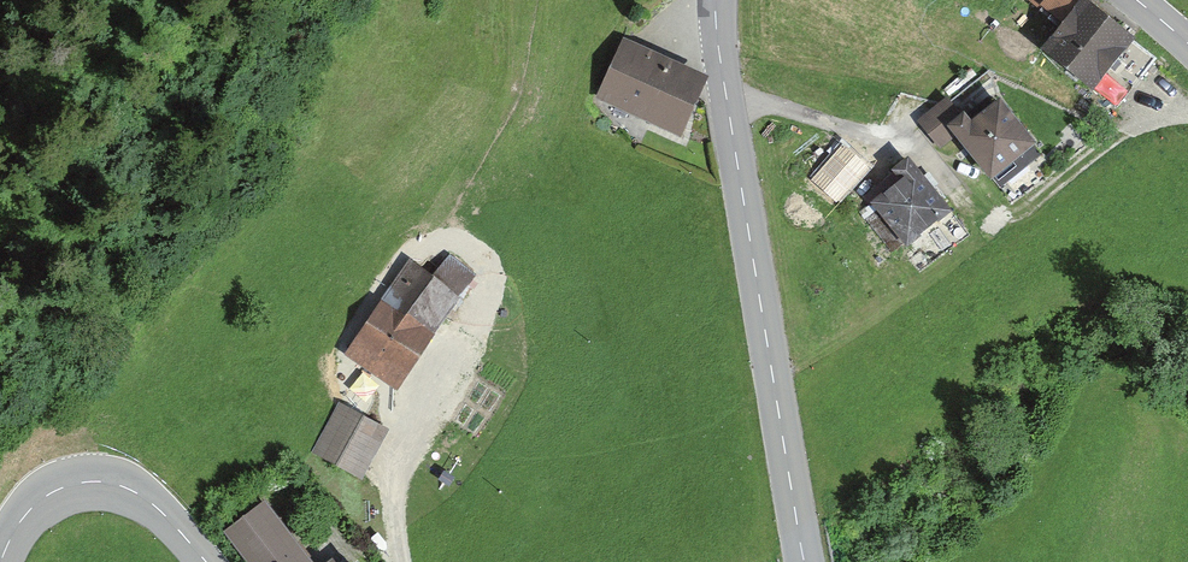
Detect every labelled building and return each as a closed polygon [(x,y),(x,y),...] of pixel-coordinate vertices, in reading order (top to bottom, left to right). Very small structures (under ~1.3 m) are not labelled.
[(1087,86),(1126,38),(1080,1),(1079,0),(1025,0),(1034,8),(1037,4),(1060,24),(1041,48),(1087,86)] [(697,78),(621,43),(597,96),(673,130),(697,78)] [(950,129),(987,175),(1027,142),(994,102),(965,125),(958,117),(956,119),(947,126),(950,129)] [(859,160),(848,151),(828,174),(829,174),(823,180),(835,190),(840,183),(840,184),(859,160)] [(902,242),(942,210),(903,161),(892,170),(899,179),(870,202),(882,216),(868,226),(888,251),(901,240),(902,242)] [(406,259),(376,301),(423,333),(453,296),(457,299),(466,287),(463,284),(469,276),(447,259),(431,278),(406,259)] [(342,351),(390,384),(398,372),(398,373),(399,372),(398,371),(423,334),(424,335),(425,334),(423,333),(376,301),(349,340),(342,351)] [(312,449),(354,472),(378,430),(335,406),(312,449)] [(280,535),(257,506),(225,530),(250,561),(300,561),(280,535)]
